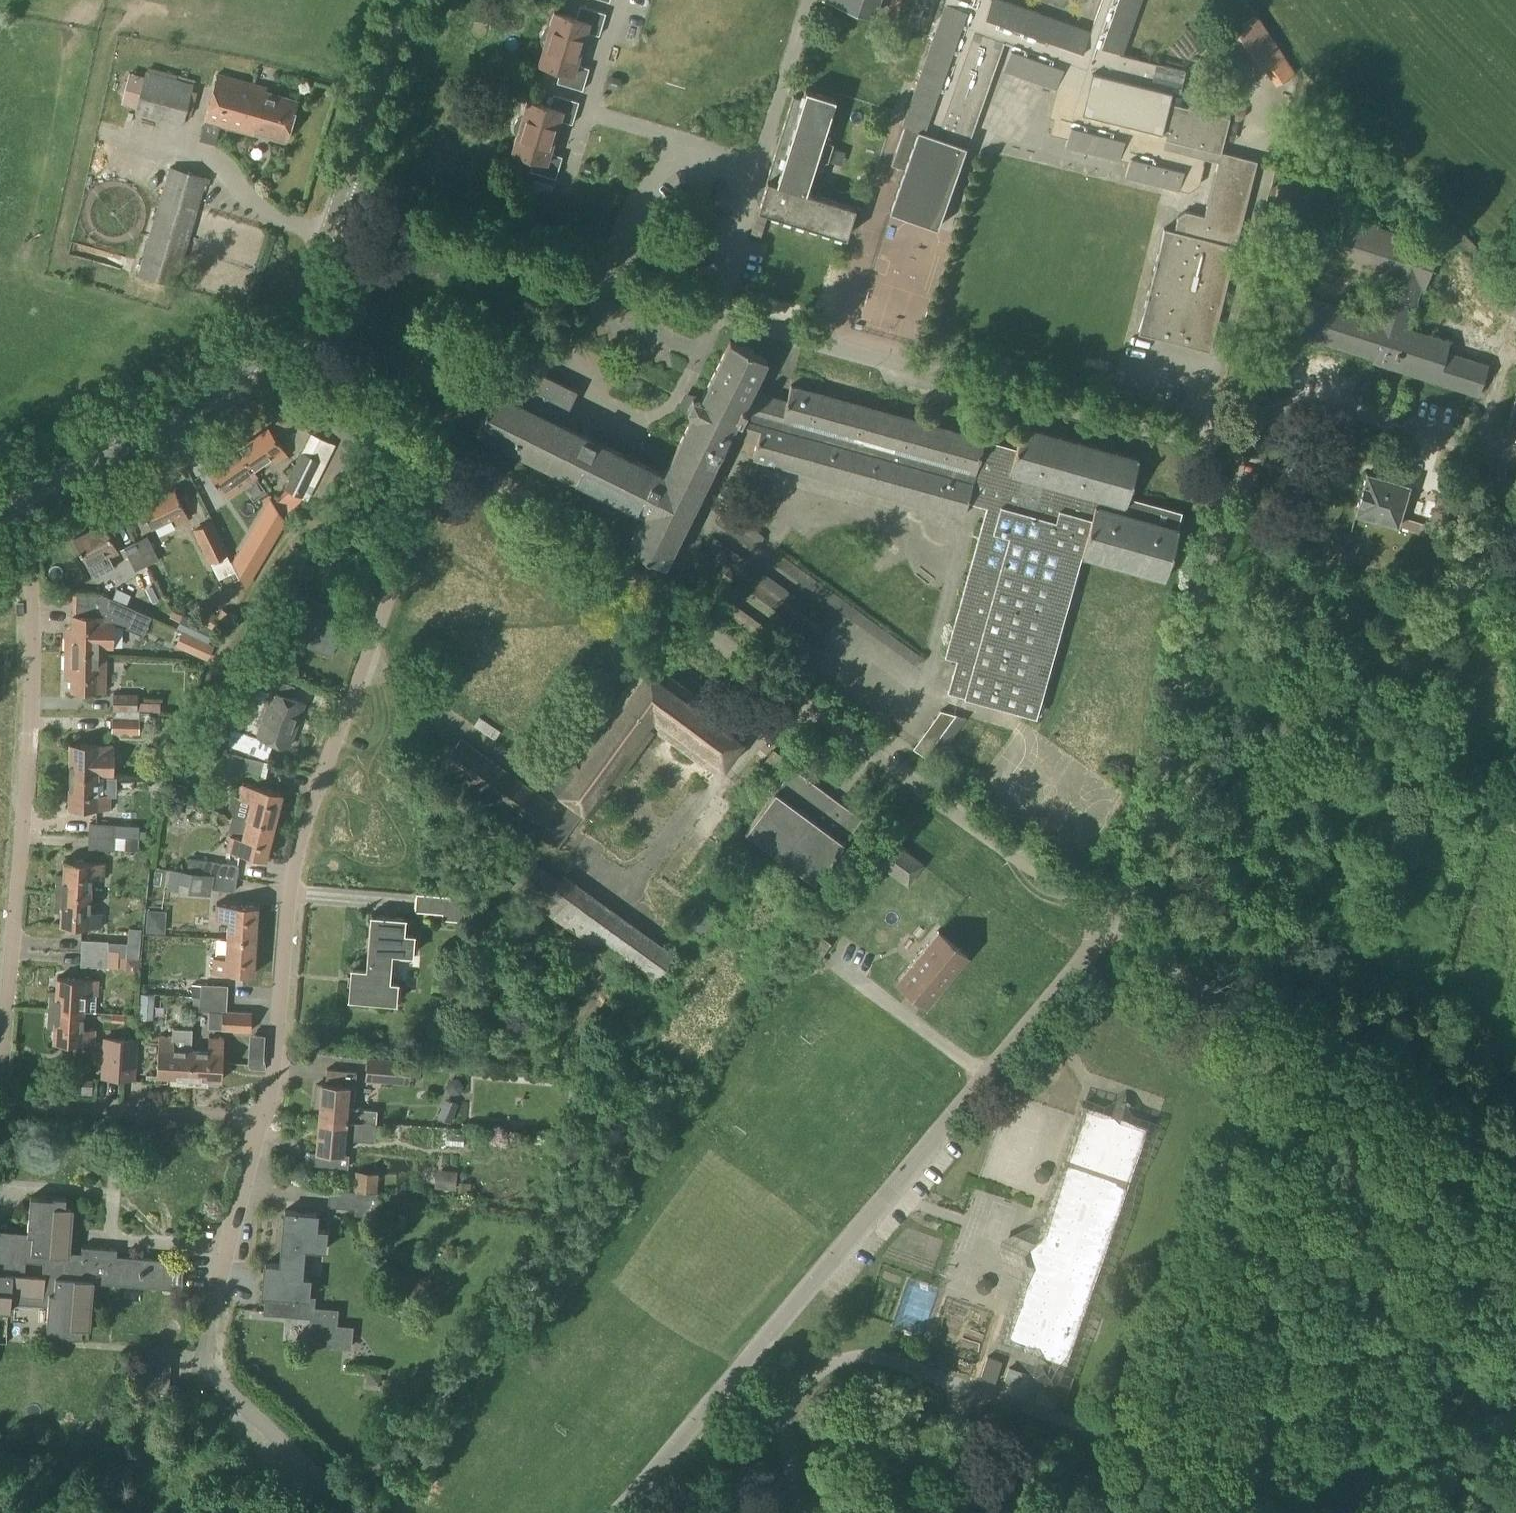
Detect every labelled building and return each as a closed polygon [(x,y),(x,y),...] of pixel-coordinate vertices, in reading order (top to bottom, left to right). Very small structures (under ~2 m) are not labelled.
[(825,0),(875,17),(881,0),(825,0)] [(1121,56),(1141,0),(946,0),(921,75),(864,243),(881,248),(858,315),(906,332),(1005,45),(1013,48),(1004,73),(1056,91),(1057,90),(1058,90),(1051,119),(1072,125),(1066,149),(1120,163),(1120,161),(1130,164),(1126,180),(1187,194),(1199,187),(1209,189),(1204,217),(1185,214),(1176,219),(1173,231),(1164,230),(1139,332),(1210,350),(1259,163),(1223,154),(1227,117),(1170,104),(1171,94),(1150,88),(1155,66),(1121,56)] [(599,36),(606,14),(580,6),(577,19),(554,12),(550,26),(543,31),(541,36),(540,42),(544,48),(539,64),(561,71),(557,83),(583,91),(590,69),(577,65),(587,33),(599,36)] [(1230,31),(1258,72),(1286,53),(1258,12),(1230,31)] [(183,124),(193,85),(146,73),(136,111),(183,124)] [(126,93),(140,97),(145,78),(130,74),(126,93)] [(266,88),(217,74),(203,121),(253,135),(254,131),(286,140),(297,100),(265,91),(266,88)] [(819,140),(832,99),(802,90),(799,99),(790,97),(763,186),(760,187),(757,191),(756,195),(756,199),(758,203),(756,210),(844,237),(853,207),(804,192),(814,158),(825,161),(830,143),(819,140)] [(573,125),(579,103),(554,95),(550,107),(527,101),(523,115),(517,120),(514,125),(513,130),(516,137),(512,152),(534,159),(530,172),(556,179),(563,157),(550,153),(560,121),(573,125)] [(1251,142),(1233,139),(1231,149),(1250,152),(1251,142)] [(175,285),(198,205),(205,178),(170,168),(139,275),(175,285)] [(767,214),(757,211),(750,233),(751,234),(760,236),(767,214)] [(1358,227),(1345,223),(1335,256),(1347,260),(1345,265),(1388,278),(1375,319),(1289,293),(1278,328),(1374,358),(1372,363),(1478,396),(1488,367),(1446,354),(1450,342),(1407,329),(1420,287),(1426,289),(1438,248),(1359,223),(1358,227)] [(665,475),(561,425),(577,390),(546,374),(557,351),(524,335),(476,432),(645,516),(629,547),(666,566),(731,435),(759,442),(753,460),(964,518),(970,499),(988,504),(945,658),(957,661),(948,694),(1036,718),(1081,557),(1165,581),(1181,513),(1129,498),(1139,461),(1022,428),(1016,449),(792,387),(788,403),(752,392),(768,360),(730,342),(702,401),(694,400),(689,410),(695,416),(665,475)] [(1508,430),(1515,433),(1515,404),(1508,430)] [(277,464),(288,456),(269,429),(239,450),(253,470),(272,457),(277,464)] [(288,520),(304,499),(321,463),(331,442),(314,433),(286,490),(272,500),(288,520)] [(258,477),(253,470),(239,450),(208,472),(227,498),(238,491),(258,477)] [(363,494),(371,478),(353,470),(345,486),(363,494)] [(1422,534),(1424,525),(1400,517),(1409,487),(1368,475),(1356,515),(1397,527),(1397,528),(1422,534)] [(178,525),(189,518),(173,492),(141,507),(152,529),(174,518),(178,525)] [(1427,528),(1442,532),(1451,502),(1436,497),(1427,528)] [(270,498),(232,561),(245,587),(284,520),(270,498)] [(731,527),(759,552),(770,540),(741,515),(731,527)] [(209,563),(229,554),(212,520),(193,530),(209,563)] [(94,578),(115,568),(110,557),(119,552),(105,524),(74,539),(94,578)] [(135,543),(147,565),(159,559),(147,536),(135,543)] [(703,557),(714,565),(727,546),(716,538),(703,557)] [(136,571),(147,565),(135,543),(125,548),(136,571)] [(310,599),(306,574),(293,576),(296,598),(288,596),(282,611),(292,614),(291,616),(302,618),(294,643),(332,655),(343,625),(339,624),(343,611),(310,599)] [(67,635),(66,654),(106,656),(106,648),(114,649),(115,622),(141,634),(150,615),(99,591),(99,615),(73,615),(73,635),(67,635)] [(214,621),(215,622),(226,627),(232,614),(220,608),(217,617),(214,621)] [(212,629),(196,621),(182,615),(176,627),(182,630),(187,632),(208,642),(214,629),(212,629)] [(187,632),(180,648),(201,657),(208,642),(187,632)] [(106,679),(106,656),(66,654),(66,673),(73,673),(73,692),(106,693),(106,679)] [(464,742),(446,767),(527,826),(556,848),(584,809),(594,816),(658,728),(723,774),(751,736),(651,663),(557,791),(562,795),(553,807),(464,742)] [(233,727),(226,744),(268,760),(274,742),(289,747),(305,703),(292,698),(296,686),(271,677),(266,689),(274,692),(258,736),(233,727)] [(138,701),(138,695),(138,694),(113,694),(112,715),(114,715),(114,711),(139,711),(160,711),(160,701),(138,701)] [(76,700),(76,711),(92,712),(92,700),(76,700)] [(139,734),(139,711),(114,711),(114,715),(112,715),(112,733),(139,734)] [(944,748),(966,718),(941,711),(914,750),(919,754),(926,757),(936,743),(944,748)] [(495,739),(501,732),(480,717),(474,725),(495,739)] [(111,777),(111,759),(112,744),(71,744),(70,776),(98,777),(111,777)] [(773,750),(759,768),(767,774),(781,757),(773,750)] [(234,754),(231,768),(262,775),(265,761),(234,754)] [(815,882),(862,818),(794,768),(747,832),(815,882)] [(98,794),(98,777),(70,776),(70,809),(111,810),(111,794),(98,794)] [(248,819),(276,826),(283,793),(243,783),(236,816),(248,819)] [(276,826),(248,819),(236,816),(228,850),(268,859),(276,826)] [(90,824),(90,837),(139,840),(139,838),(139,825),(116,824),(90,824)] [(90,837),(89,850),(139,852),(139,840),(90,837)] [(914,888),(929,867),(897,843),(881,864),(914,888)] [(237,879),(239,865),(213,862),(188,858),(186,870),(186,871),(237,879)] [(105,878),(105,863),(65,861),(64,875),(57,875),(57,893),(91,895),(92,877),(105,878)] [(561,882),(530,861),(511,887),(542,909),(652,989),(677,956),(566,875),(561,882)] [(170,867),(167,887),(211,895),(212,889),(236,893),(237,879),(186,871),(186,870),(170,867)] [(90,912),(91,895),(57,893),(56,912),(62,912),(62,926),(102,928),(103,913),(90,912)] [(464,922),(465,899),(416,894),(415,912),(442,914),(441,921),(464,922)] [(228,939),(256,941),(258,907),(217,905),(216,920),(229,920),(228,939)] [(694,929),(715,935),(722,913),(701,907),(694,929)] [(411,956),(413,935),(403,934),(405,919),(372,916),(368,969),(353,968),(350,1000),(395,1004),(397,983),(389,982),(391,954),(411,956)] [(926,1006),(968,956),(938,932),(897,982),(926,1006)] [(820,940),(814,936),(807,946),(813,950),(809,956),(818,962),(832,943),(823,937),(820,940)] [(254,975),(256,941),(228,939),(227,958),(214,958),(213,973),(254,975)] [(81,954),(128,957),(128,943),(82,941),(81,954)] [(128,969),(128,957),(81,954),(80,967),(128,969)] [(97,995),(98,980),(57,978),(56,992),(50,992),(49,1010),(83,1012),(83,1011),(96,1012),(97,995)] [(200,999),(226,1001),(227,987),(201,985),(200,999)] [(154,1011),(155,994),(141,993),(140,1010),(154,1011)] [(226,1011),(226,1001),(200,999),(200,1011),(222,1012),(222,1029),(251,1031),(252,1013),(226,1011)] [(82,1029),(83,1012),(49,1010),(48,1028),(54,1029),(53,1043),(94,1045),(95,1030),(82,1029)] [(192,1049),(193,1029),(173,1028),(172,1037),(159,1036),(157,1077),(171,1078),(171,1085),(189,1086),(192,1049)] [(105,1038),(103,1078),(134,1079),(136,1040),(105,1038)] [(192,1049),(189,1086),(207,1087),(207,1080),(222,1081),(224,1040),(209,1039),(208,1050),(192,1049)] [(954,1047),(948,1054),(965,1068),(970,1062),(954,1047)] [(410,1083),(412,1060),(367,1057),(365,1081),(410,1083)] [(364,1123),(376,1124),(377,1111),(347,1108),(347,1102),(354,1103),(357,1071),(327,1069),(326,1084),(323,1084),(323,1085),(316,1085),(315,1097),(322,1098),(320,1119),(364,1123)] [(451,1123),(459,1104),(446,1098),(437,1119),(451,1123)] [(1067,1364),(1129,1182),(1148,1126),(1084,1104),(1065,1160),(1037,1241),(1028,1238),(1018,1266),(1027,1270),(1002,1342),(1067,1364)] [(320,1119),(317,1152),(325,1153),(324,1166),(349,1169),(350,1156),(343,1155),(344,1139),(363,1140),(364,1123),(320,1119)] [(456,1190),(458,1171),(436,1169),(434,1188),(456,1190)] [(469,1183),(459,1182),(458,1193),(468,1195),(469,1183)] [(377,1218),(378,1194),(330,1190),(328,1207),(355,1209),(355,1215),(377,1218)] [(67,1197),(54,1196),(54,1199),(31,1197),(28,1233),(0,1231),(0,1311),(10,1312),(11,1304),(48,1307),(46,1333),(71,1335),(81,1336),(82,1328),(89,1328),(93,1282),(176,1289),(176,1282),(182,1283),(183,1269),(177,1268),(178,1262),(117,1257),(118,1250),(82,1247),(82,1256),(70,1255),(74,1207),(66,1206),(67,1197)] [(281,1265),(265,1264),(263,1296),(267,1296),(266,1313),(313,1317),(314,1300),(308,1299),(310,1278),(302,1277),(304,1249),(325,1251),(326,1230),(316,1229),(317,1213),(285,1211),(281,1265)] [(168,1394),(171,1357),(144,1355),(141,1392),(168,1394)] [(994,1382),(1001,1361),(988,1357),(981,1377),(994,1382)] [(365,1377),(371,1384),(378,1385),(379,1373),(366,1371),(365,1377)] [(143,1497),(124,1494),(121,1512),(141,1512),(143,1497)]
